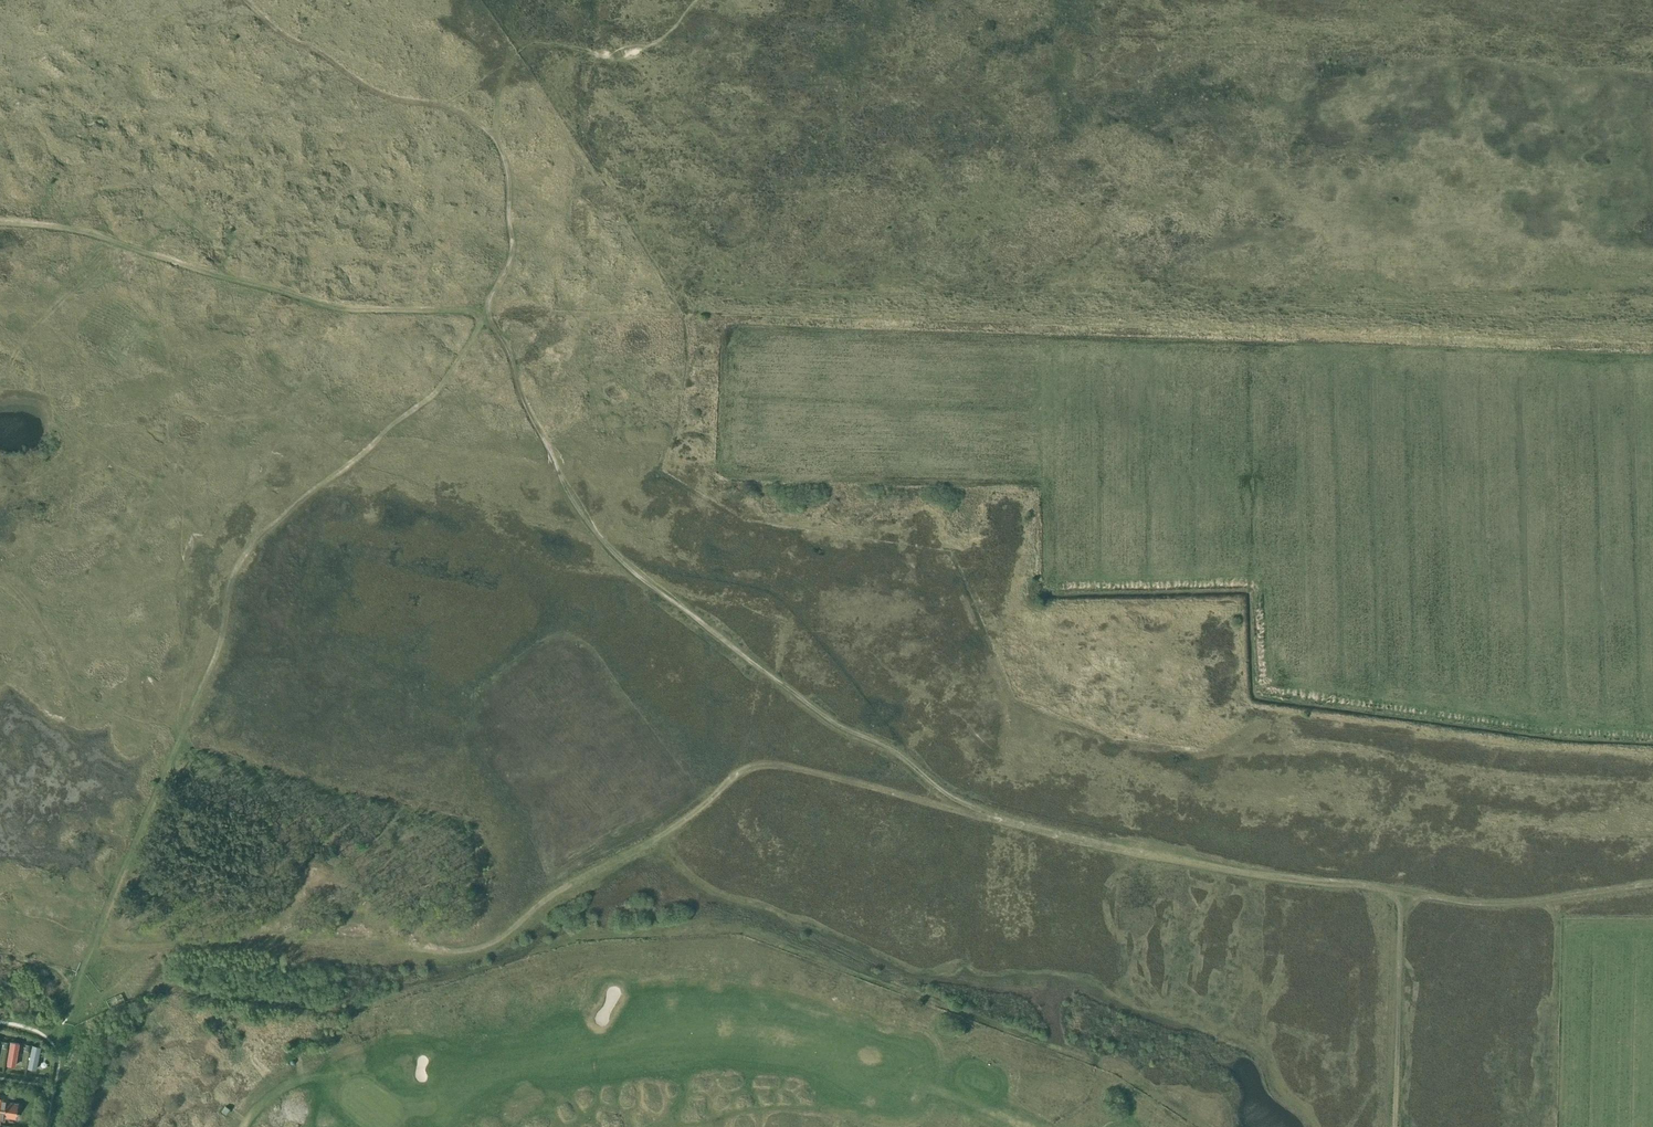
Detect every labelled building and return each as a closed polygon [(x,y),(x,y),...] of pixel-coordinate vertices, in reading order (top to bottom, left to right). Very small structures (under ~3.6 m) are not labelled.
[(8,1049),(9,1039),(0,1039),(0,1048),(8,1049)] [(15,1065),(19,1043),(10,1041),(6,1064),(15,1065)] [(36,1069),(41,1046),(32,1044),(27,1067),(36,1069)] [(3,1120),(3,1115),(15,1117),(17,1105),(5,1103),(6,1098),(0,1097),(0,1120),(3,1120)] [(225,1106),(222,1112),(227,1115),(230,1109),(225,1106)]
